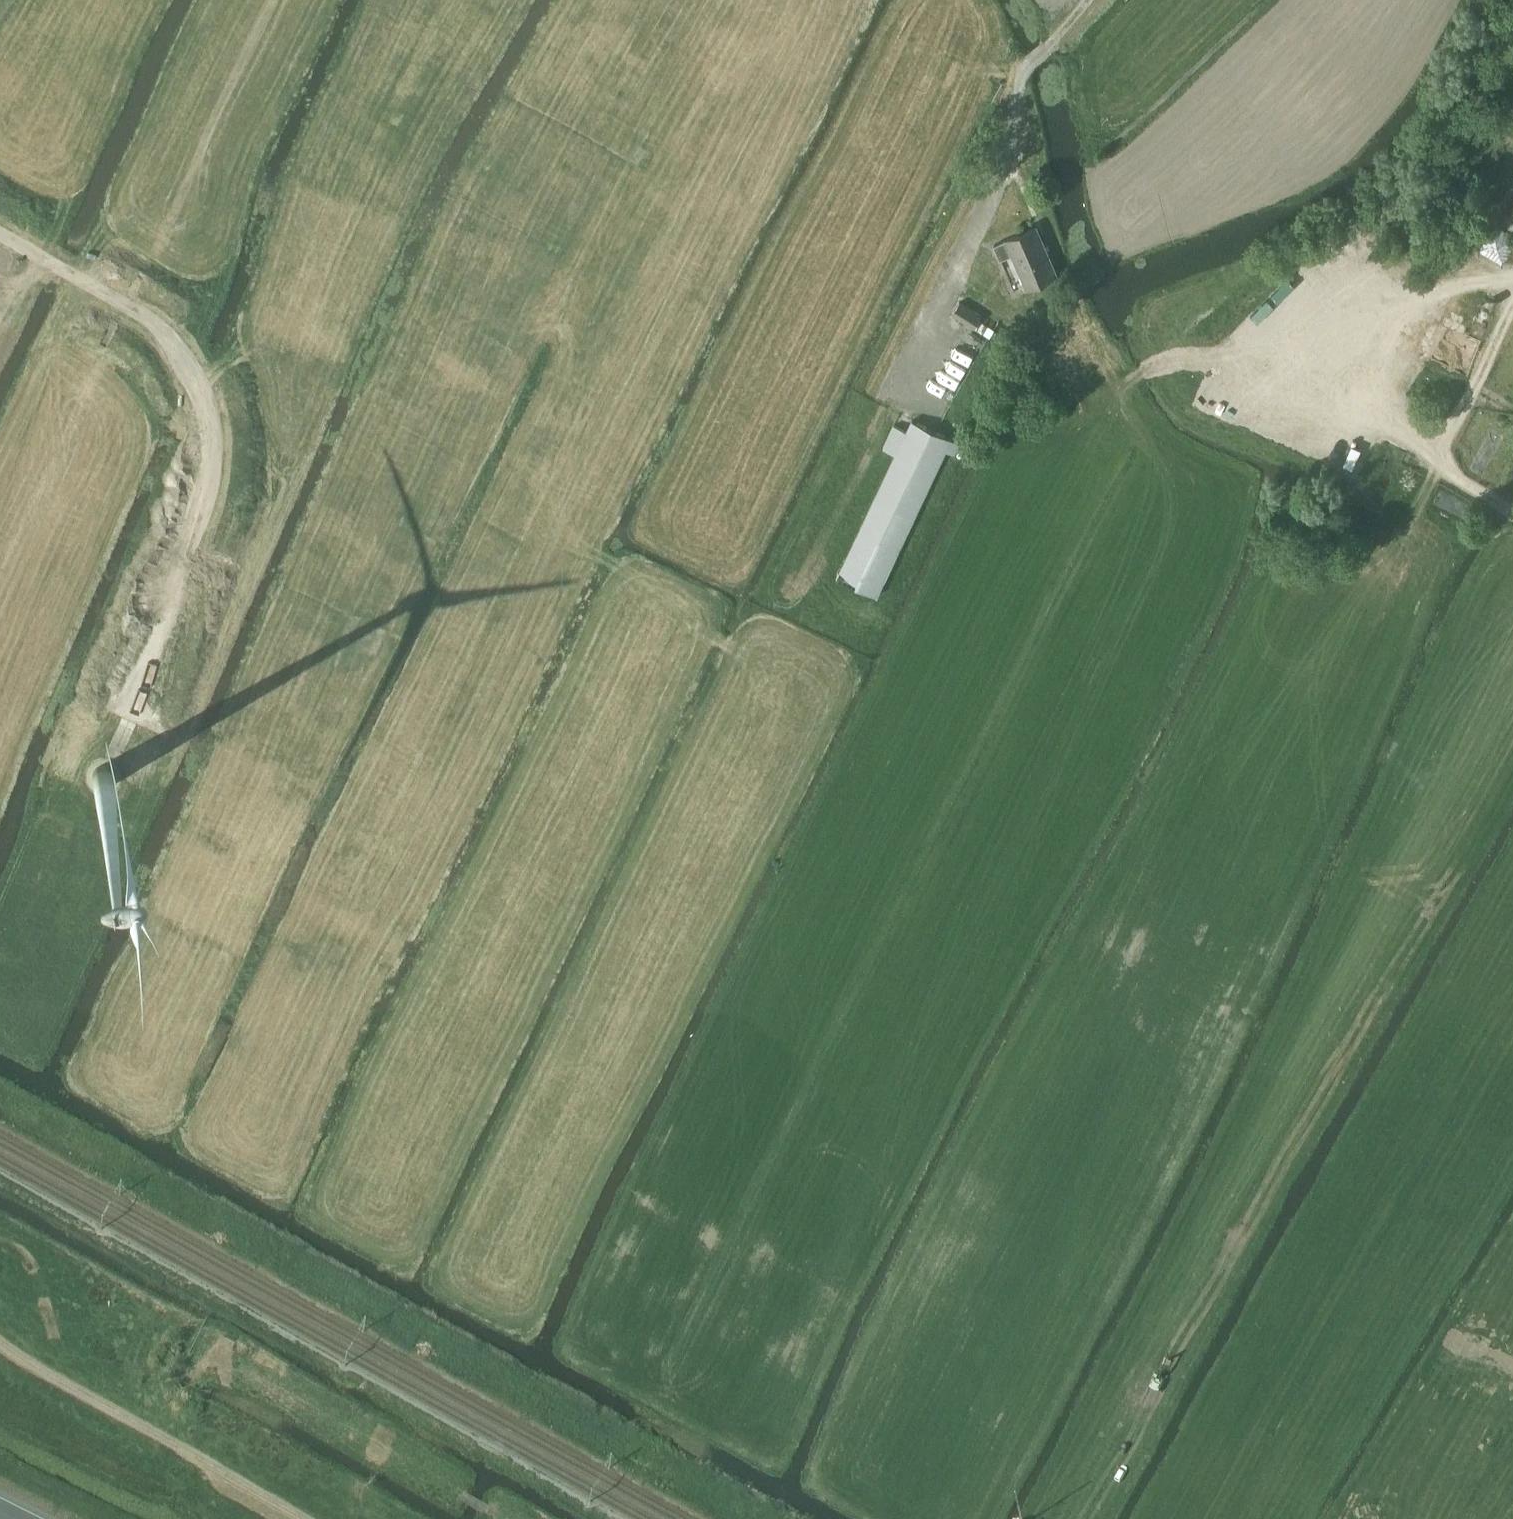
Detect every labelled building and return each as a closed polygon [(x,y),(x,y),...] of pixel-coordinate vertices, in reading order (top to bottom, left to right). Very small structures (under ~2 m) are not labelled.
[(1495,211),(1512,221),(1512,179),(1495,211)] [(996,245),(1002,259),(1014,254),(1028,287),(1056,275),(1037,228),(1008,239),(996,245)] [(953,313),(976,327),(984,315),(961,301),(953,313)] [(960,443),(912,420),(907,431),(894,425),(883,447),(895,454),(839,577),(877,595),(947,449),(955,453),(960,443)]
